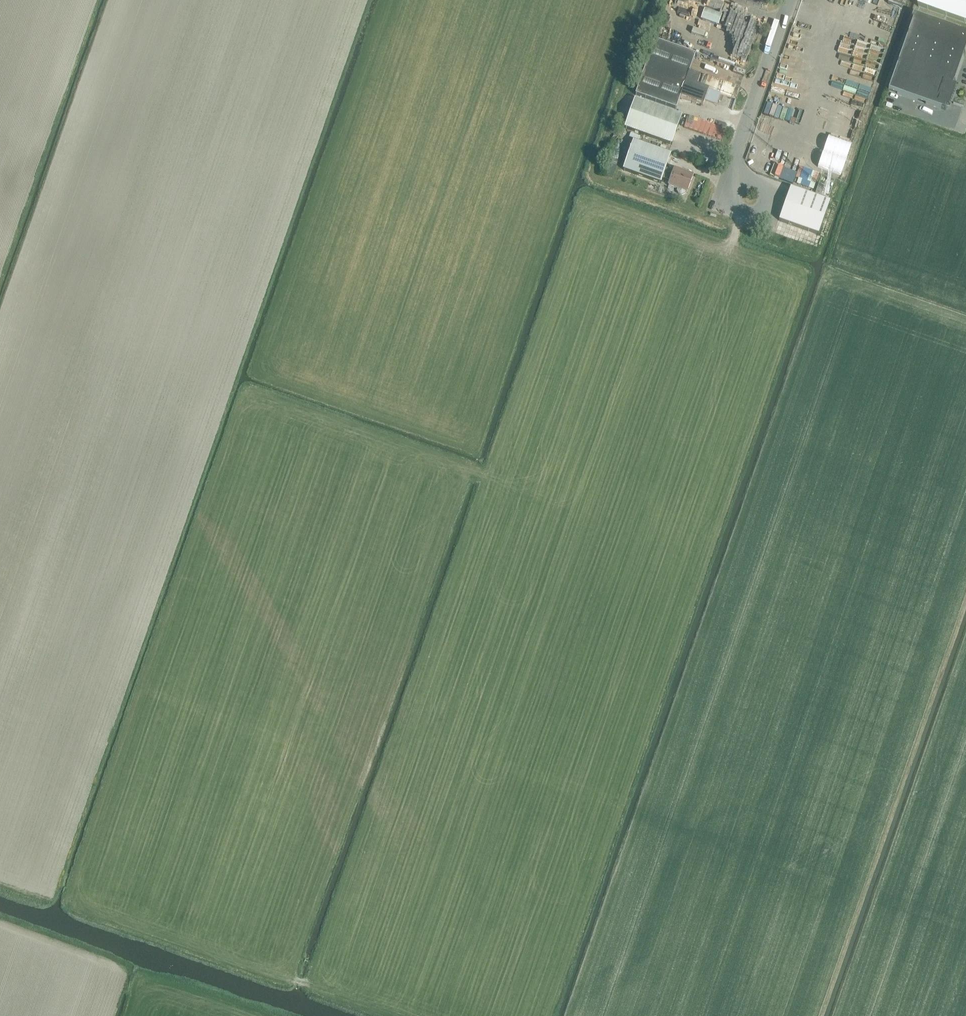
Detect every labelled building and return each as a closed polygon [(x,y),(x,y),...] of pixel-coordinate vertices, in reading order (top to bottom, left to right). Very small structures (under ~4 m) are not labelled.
[(918,7),(965,24),(965,0),(921,0),(918,7)] [(722,16),(705,10),(701,19),(718,26),(722,16)] [(888,91),(941,109),(946,110),(947,106),(950,107),(958,87),(954,86),(965,53),(965,32),(915,14),(888,91)] [(636,95),(677,110),(681,98),(704,106),(709,90),(698,86),(701,77),(690,73),(696,55),(655,41),(636,95)] [(625,128),(672,145),(682,117),(635,100),(625,128)] [(669,186),(678,190),(678,191),(679,194),(682,195),(685,194),(686,192),(688,193),(693,177),(674,170),(674,172),(667,169),(671,155),(633,142),(623,170),(661,184),(663,179),(670,181),(669,186)] [(610,163),(606,175),(613,177),(616,165),(610,163)] [(816,194),(822,196),(825,186),(819,184),(816,194)] [(818,235),(830,202),(790,188),(787,197),(788,197),(785,204),(779,221),(818,235)]
